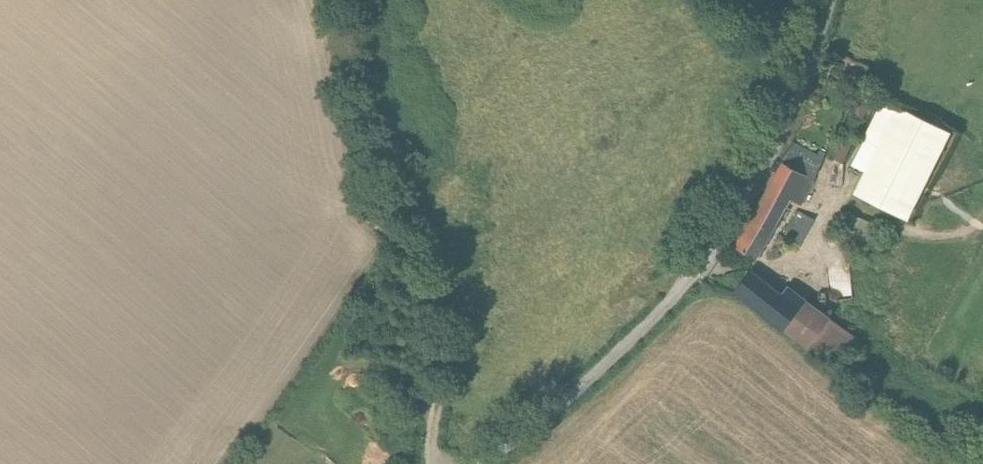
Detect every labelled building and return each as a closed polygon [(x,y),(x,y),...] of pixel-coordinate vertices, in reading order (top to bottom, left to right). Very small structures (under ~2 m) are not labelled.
[(942,150),(875,116),(841,183),(854,190),(844,212),(898,240),(942,150)] [(815,178),(783,160),(722,267),(746,280),(781,218),(789,223),(815,178)] [(769,311),(738,286),(717,312),(795,367),(820,338),(774,303),(769,311)] [(834,377),(849,359),(830,343),(814,361),(834,377)]
